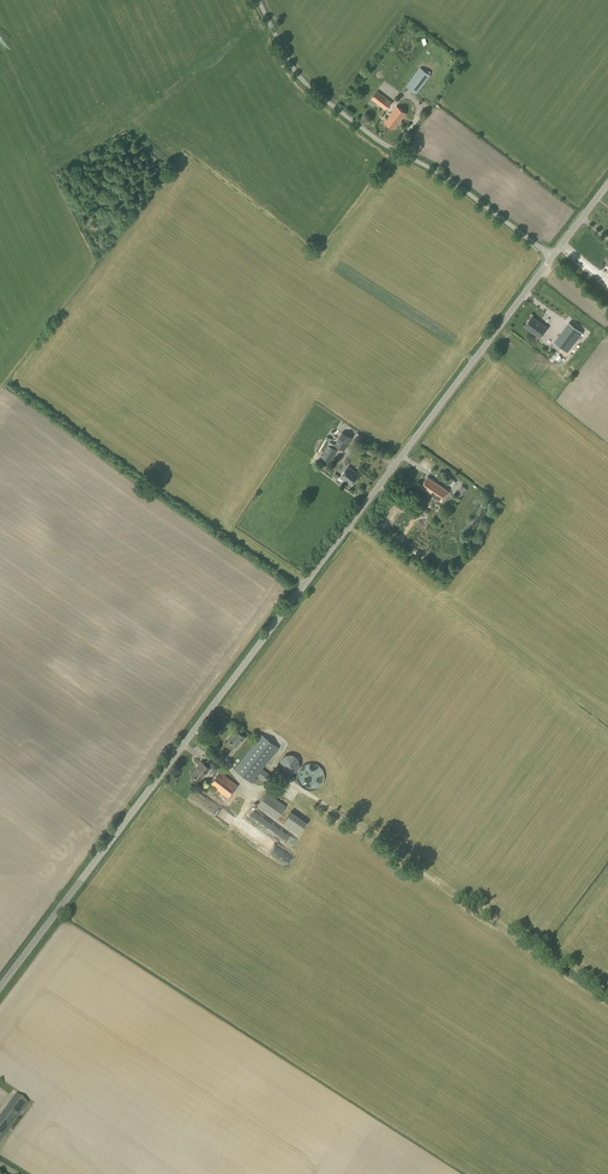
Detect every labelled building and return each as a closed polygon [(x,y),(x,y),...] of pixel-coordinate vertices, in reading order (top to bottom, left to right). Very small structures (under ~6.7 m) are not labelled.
[(416,94),(430,75),(420,67),(406,86),(416,94)] [(386,110),(392,102),(377,91),(371,99),(386,110)] [(390,114),(400,122),(406,114),(396,106),(390,114)] [(399,123),(400,122),(390,114),(389,116),(390,116),(385,123),(393,129),(398,123),(399,123)] [(598,270),(594,275),(600,279),(604,274),(598,270)] [(547,327),(532,316),(524,326),(539,338),(547,327)] [(569,323),(563,331),(573,339),(580,331),(569,323)] [(561,341),(558,345),(565,350),(568,346),(561,341)] [(342,432),(335,445),(345,450),(352,437),(342,432)] [(335,445),(329,442),(321,457),(330,462),(337,450),(333,448),(335,445)] [(351,486),(360,475),(348,466),(340,477),(351,486)] [(447,482),(450,477),(444,473),(441,479),(447,482)] [(441,501),(448,490),(427,476),(420,487),(441,501)] [(461,497),(467,489),(461,485),(456,493),(461,497)] [(413,547),(410,551),(422,558),(425,555),(413,547)] [(242,740),(245,737),(235,729),(227,739),(236,746),(241,739),(242,740)] [(252,783),(256,778),(255,777),(279,747),(261,734),(234,769),(252,783)] [(292,773),(296,771),(299,766),(299,761),(297,756),(293,754),(288,754),(283,756),(280,760),(280,765),(283,770),(287,773),(292,773)] [(210,768),(201,761),(196,767),(197,768),(192,774),(200,781),(210,768)] [(212,764),(210,768),(209,768),(217,774),(220,770),(212,764)] [(269,785),(274,778),(263,769),(257,775),(269,785)] [(228,798),(234,790),(238,785),(219,771),(209,783),(228,798)] [(277,819),(286,805),(266,792),(256,805),(277,819)] [(298,835),(307,822),(291,811),(282,823),(298,835)] [(29,1102),(16,1093),(0,1115),(0,1142),(29,1102)]
